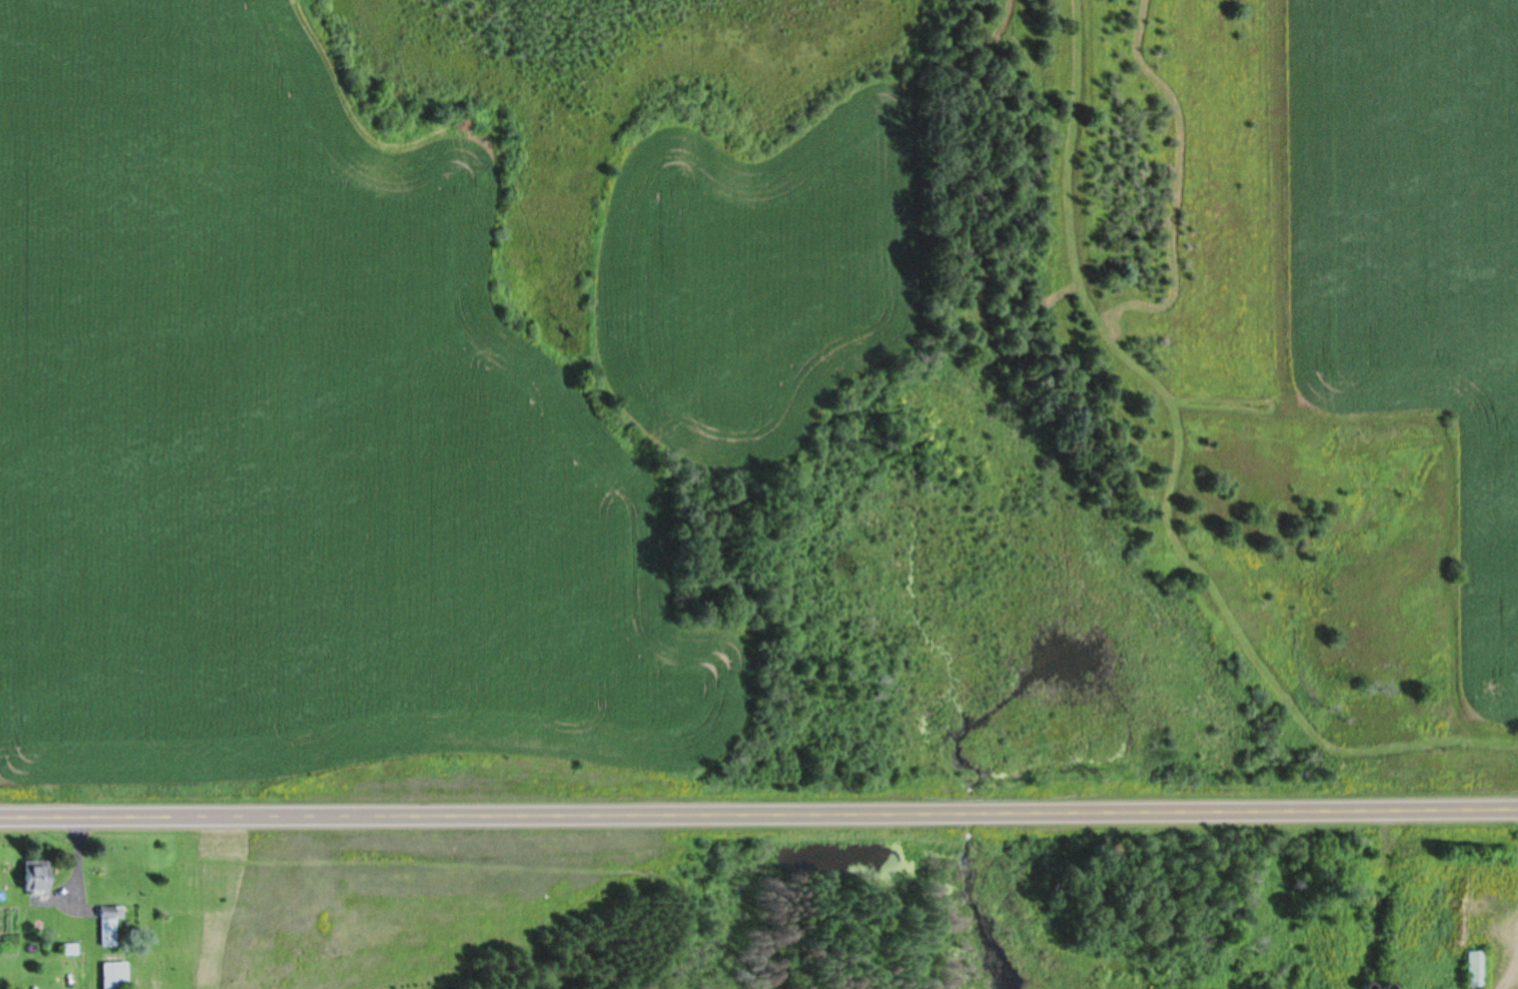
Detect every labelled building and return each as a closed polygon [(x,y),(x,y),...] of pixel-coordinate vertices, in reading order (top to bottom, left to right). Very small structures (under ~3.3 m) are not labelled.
[(46,895),(47,861),(23,861),(22,894),(46,895)] [(119,905),(99,906),(100,946),(119,946),(119,905)] [(1467,985),(1483,985),(1483,950),(1467,950),(1467,985)] [(127,961),(102,961),(102,988),(127,988),(127,961)]
